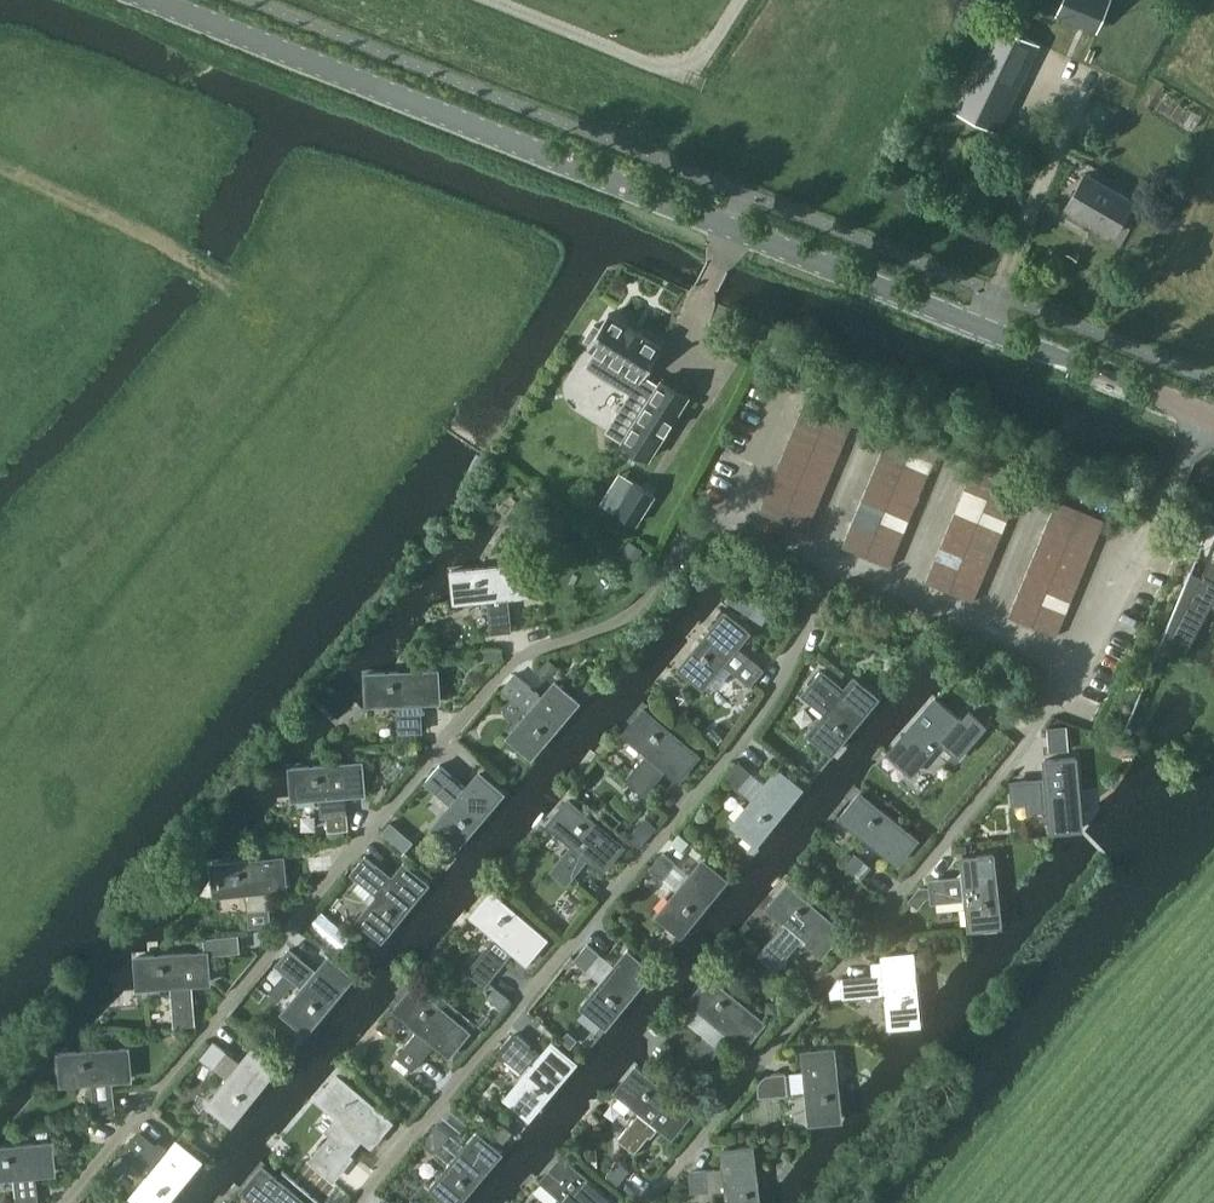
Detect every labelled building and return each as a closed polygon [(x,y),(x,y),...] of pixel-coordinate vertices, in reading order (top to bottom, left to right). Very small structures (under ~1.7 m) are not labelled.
[(1058,12),(1099,29),(1111,0),(1063,0),(1058,12)] [(997,22),(955,109),(999,130),(1041,43),(997,22)] [(1192,110),(1185,122),(1194,127),(1201,115),(1192,110)] [(1071,198),(1087,166),(1076,161),(1060,193),(1071,198)] [(1115,231),(1134,198),(1088,171),(1068,204),(1115,231)] [(641,378),(662,345),(643,333),(643,332),(629,323),(628,324),(609,312),(600,326),(595,323),(585,337),(591,341),(588,345),(596,350),(587,364),(631,392),(607,429),(622,439),(650,457),(689,394),(662,377),(655,387),(641,378)] [(803,405),(826,415),(831,403),(808,394),(803,405)] [(831,403),(826,415),(850,425),(855,413),(831,403)] [(798,417),(821,426),(826,415),(803,405),(798,417)] [(826,415),(821,426),(845,436),(850,425),(826,415)] [(793,429),(816,438),(821,426),(798,417),(793,429)] [(821,426),(816,438),(840,448),(845,436),(821,426)] [(789,440),(811,450),(816,438),(793,429),(789,440)] [(886,441),(909,450),(914,438),(891,429),(886,441)] [(816,438),(811,450),(836,459),(840,448),(816,438)] [(914,438),(909,450),(933,460),(938,449),(914,438)] [(784,452),(807,461),(811,450),(789,440),(784,452)] [(881,451),(905,461),(909,450),(886,441),(881,451)] [(811,450),(807,461),(831,471),(836,459),(811,450)] [(909,450),(905,461),(929,471),(933,460),(909,450)] [(876,463),(900,473),(905,461),(881,451),(876,463)] [(779,463),(802,473),(807,461),(784,452),(779,463)] [(807,461),(802,473),(826,483),(831,471),(807,461)] [(905,461),(900,473),(924,483),(929,471),(905,461)] [(774,475),(797,484),(802,473),(779,463),(774,475)] [(871,475),(895,485),(900,473),(876,463),(871,475)] [(993,486),(998,474),(974,464),(969,475),(993,486)] [(802,473),(797,484),(821,495),(826,483),(802,473)] [(900,473),(895,485),(919,495),(924,483),(900,473)] [(993,486),(1017,496),(1022,484),(998,474),(993,486)] [(769,488),(792,497),(797,484),(774,475),(769,488)] [(866,487),(890,497),(895,485),(871,475),(866,487)] [(988,497),(993,486),(969,475),(965,487),(988,497)] [(616,509),(636,522),(654,494),(634,481),(616,509)] [(797,484),(792,497),(816,507),(821,495),(797,484)] [(895,485),(890,497),(914,507),(919,495),(895,485)] [(1017,496),(993,486),(988,497),(1012,507),(1017,496)] [(890,497),(866,487),(861,498),(885,508),(890,497)] [(959,499),(983,509),(988,497),(965,487),(959,499)] [(764,499),(787,508),(792,497),(769,488),(764,499)] [(792,497),(787,508),(811,519),(816,507),(792,497)] [(890,497),(885,508),(909,518),(914,507),(890,497)] [(1012,507),(988,497),(983,509),(1007,519),(1012,507)] [(880,520),(885,508),(861,498),(856,510),(880,520)] [(1052,510),(1075,520),(1080,508),(1057,498),(1052,510)] [(787,508),(764,499),(760,509),(782,519),(787,508)] [(954,511),(979,521),(983,509),(959,499),(954,511)] [(787,508),(782,519),(806,529),(811,519),(787,508)] [(885,508),(880,520),(904,530),(909,518),(885,508)] [(1075,520),(1100,531),(1105,519),(1080,508),(1075,520)] [(983,509),(979,521),(1002,531),(1007,519),(983,509)] [(875,531),(880,520),(856,510),(852,521),(875,531)] [(1075,520),(1052,510),(1047,522),(1070,532),(1075,520)] [(949,523),(974,533),(979,521),(954,511),(949,523)] [(880,520),(875,531),(899,541),(904,530),(880,520)] [(1100,531),(1075,520),(1070,532),(1095,542),(1100,531)] [(871,543),(875,531),(852,521),(847,533),(871,543)] [(979,521),(974,533),(997,543),(1002,531),(979,521)] [(1070,532),(1047,522),(1042,534),(1065,544),(1070,532)] [(944,534),(969,545),(974,533),(949,523),(944,534)] [(875,531),(871,543),(895,553),(899,541),(875,531)] [(1095,542),(1070,532),(1065,544),(1090,554),(1095,542)] [(871,543),(847,533),(842,544),(866,554),(871,543)] [(974,533),(969,545),(992,554),(997,543),(974,533)] [(940,546),(964,556),(969,545),(944,534),(940,546)] [(1065,544),(1042,534),(1037,546),(1060,555),(1065,544)] [(629,540),(622,551),(636,560),(643,549),(629,540)] [(895,553),(871,543),(866,554),(890,564),(895,553)] [(1090,554),(1065,544),(1060,555),(1085,566),(1090,554)] [(969,545),(964,556),(987,566),(992,554),(969,545)] [(935,557),(959,568),(964,556),(940,546),(935,557)] [(1060,555),(1037,546),(1032,557),(1056,567),(1060,555)] [(1085,566),(1060,555),(1056,567),(1080,577),(1085,566)] [(964,556),(959,568),(982,577),(987,566),(964,556)] [(930,569),(955,579),(959,568),(935,557),(930,569)] [(1027,569),(1051,579),(1056,567),(1032,557),(1027,569)] [(1185,652),(1211,602),(1213,603),(1213,561),(1210,571),(1204,568),(1202,573),(1190,567),(1184,578),(1186,579),(1160,643),(1161,643),(1163,638),(1167,640),(1166,642),(1185,652)] [(1051,579),(1075,589),(1080,577),(1056,567),(1051,579)] [(959,568),(955,579),(977,589),(982,577),(959,568)] [(955,579),(930,569),(926,579),(951,589),(955,579)] [(1051,579),(1027,569),(1023,580),(1046,590),(1051,579)] [(527,571),(452,578),(451,600),(528,593),(527,571)] [(955,579),(951,589),(973,599),(977,589),(955,579)] [(1075,589),(1051,579),(1046,590),(1070,601),(1075,589)] [(1046,590),(1023,580),(1018,592),(1041,602),(1046,590)] [(743,585),(732,602),(751,615),(763,623),(775,605),(763,598),(743,585)] [(1070,601),(1046,590),(1041,602),(1066,612),(1070,601)] [(1041,602),(1018,592),(1013,604),(1036,614),(1041,602)] [(509,596),(489,598),(489,600),(492,632),(512,630),(509,598),(509,596)] [(1066,612),(1041,602),(1036,614),(1060,624),(1066,612)] [(1032,624),(1036,614),(1013,604),(1009,614),(1032,624)] [(1036,614),(1032,624),(1056,634),(1060,624),(1036,614)] [(712,618),(668,673),(696,696),(740,641),(712,618)] [(737,646),(724,661),(727,664),(751,684),(764,668),(740,648),(737,646)] [(484,648),(485,660),(500,659),(499,647),(484,648)] [(549,658),(540,669),(549,677),(559,666),(549,658)] [(823,668),(803,692),(824,710),(826,711),(846,687),(844,686),(823,668)] [(442,669),(366,673),(368,703),(444,699),(442,669)] [(515,673),(502,689),(528,710),(530,711),(543,696),(541,694),(515,673)] [(805,735),(832,760),(884,701),(856,677),(805,735)] [(511,743),(541,768),(589,710),(559,685),(511,743)] [(933,699),(879,765),(903,784),(957,718),(933,699)] [(421,700),(399,702),(399,705),(400,731),(422,730),(421,704),(421,700)] [(698,755),(645,708),(626,729),(680,776),(698,755)] [(960,718),(941,739),(956,752),(953,756),(956,759),(986,724),(970,711),(963,718),(962,720),(960,718)] [(1068,725),(1048,726),(1050,750),(1070,749),(1068,725)] [(723,737),(714,727),(707,732),(716,743),(723,737)] [(418,744),(399,745),(400,754),(418,754),(418,744)] [(647,754),(627,778),(645,793),(665,769),(667,767),(649,752),(647,754)] [(396,758),(383,770),(392,779),(405,766),(396,758)] [(365,759),(290,765),(293,796),(368,790),(365,759)] [(739,761),(726,776),(738,786),(750,771),(739,761)] [(452,804),(467,786),(440,763),(425,781),(452,804)] [(728,825),(757,850),(806,792),(776,767),(728,825)] [(1047,807),(1049,807),(1047,779),(1045,779),(1013,782),(1014,800),(1028,799),(1029,809),(1047,807)] [(431,839),(460,864),(509,805),(479,780),(431,839)] [(345,793),(326,794),(328,814),(329,829),(345,828),(349,828),(347,813),(345,793)] [(862,793),(837,821),(885,865),(911,836),(862,793)] [(570,803),(552,826),(605,866),(622,843),(570,803)] [(391,821),(382,831),(394,841),(402,831),(391,821)] [(627,837),(638,847),(650,833),(639,823),(627,837)] [(345,828),(329,829),(330,838),(346,836),(345,828)] [(680,832),(673,841),(683,849),(690,840),(680,832)] [(572,845),(551,870),(567,883),(587,858),(572,845)] [(664,852),(651,867),(663,877),(676,861),(664,852)] [(855,852),(845,864),(861,877),(871,866),(855,852)] [(365,856),(352,872),(376,892),(379,894),(392,878),(389,876),(365,856)] [(996,860),(965,861),(971,936),(1001,935),(996,860)] [(654,919),(683,944),(732,886),(702,861),(654,919)] [(281,868),(206,874),(209,908),(284,902),(281,868)] [(357,929),(387,954),(435,896),(405,871),(357,929)] [(920,887),(910,899),(919,906),(927,895),(931,895),(932,901),(964,898),(967,897),(965,875),(962,875),(930,878),(931,886),(920,887)] [(787,887),(770,909),(821,950),(836,930),(787,887)] [(549,936),(494,889),(473,913),(528,960),(549,936)] [(270,908),(250,910),(251,925),(271,924),(270,908)] [(784,923),(759,952),(776,967),(801,938),(802,936),(785,921),(784,923)] [(212,952),(243,947),(240,929),(209,933),(212,952)] [(497,934),(469,970),(485,983),(513,948),(497,934)] [(588,943),(575,959),(587,968),(600,952),(588,943)] [(290,948),(276,964),(291,975),(304,986),(317,970),(304,959),(290,948)] [(210,949),(135,954),(137,984),(212,980),(210,949)] [(579,1009),(609,1034),(657,976),(627,951),(579,1009)] [(921,954),(885,957),(890,1031),(926,1028),(921,954)] [(842,976),(832,990),(832,996),(846,995),(883,991),(886,991),(883,960),(880,960),(872,961),(874,973),(842,976)] [(277,1022),(306,1047),(355,989),(325,964),(277,1022)] [(763,1024),(708,978),(683,1008),(738,1055),(763,1024)] [(192,982),(172,983),(172,987),(175,1024),(195,1022),(192,986),(192,982)] [(471,1028),(416,982),(395,1007),(450,1054),(471,1028)] [(511,998),(499,988),(491,999),(503,1008),(511,998)] [(781,1001),(767,999),(765,1015),(779,1016),(781,1001)] [(491,1018),(484,1012),(476,1021),(483,1027),(491,1018)] [(555,1033),(547,1025),(543,1029),(551,1036),(555,1033)] [(408,1043),(398,1055),(414,1068),(423,1056),(435,1042),(419,1029),(408,1043)] [(512,1034),(502,1047),(502,1052),(524,1070),(526,1072),(541,1054),(539,1052),(537,1050),(531,1050),(531,1046),(517,1034),(512,1034)] [(703,1035),(693,1047),(709,1060),(719,1048),(703,1035)] [(214,1041),(202,1056),(214,1066),(226,1050),(214,1041)] [(500,1104),(530,1129),(578,1071),(549,1046),(500,1104)] [(131,1050),(56,1056),(59,1083),(133,1077),(131,1050)] [(837,1057),(801,1060),(807,1134),(843,1131),(837,1057)] [(202,1118),(231,1143),(280,1085),(250,1060),(202,1118)] [(694,1111),(637,1065),(617,1089),(675,1135),(694,1111)] [(760,1082),(760,1088),(761,1094),(766,1094),(773,1093),(788,1091),(786,1071),(771,1073),(767,1074),(763,1077),(760,1082)] [(398,1122),(343,1075),(320,1100),(375,1146),(398,1122)] [(113,1079),(93,1081),(93,1083),(96,1114),(116,1113),(113,1081),(113,1079)] [(639,1113),(620,1137),(636,1150),(651,1131),(653,1133),(660,1125),(657,1123),(641,1110),(639,1113)] [(332,1134),(310,1159),(332,1177),(344,1163),(343,1162),(350,1153),(350,1152),(363,1137),(344,1120),(332,1134)] [(423,1140),(436,1151),(451,1134),(438,1123),(423,1140)] [(139,1129),(122,1150),(147,1171),(150,1173),(170,1149),(168,1147),(161,1142),(155,1142),(139,1129)] [(433,1202),(468,1202),(502,1162),(472,1137),(424,1195),(433,1202)] [(0,1147),(0,1175),(52,1172),(50,1144),(0,1147)] [(207,1172),(177,1147),(130,1202),(181,1202),(207,1172)] [(720,1159),(723,1202),(759,1202),(756,1157),(720,1159)] [(560,1159),(543,1182),(570,1202),(616,1202),(560,1159)] [(617,1161),(608,1173),(616,1179),(625,1167),(617,1161)] [(265,1167),(246,1195),(256,1202),(308,1202),(265,1167)] [(706,1169),(691,1170),(692,1191),(707,1189),(706,1169)] [(14,1175),(14,1178),(17,1202),(37,1202),(34,1176),(34,1173),(14,1175)] [(335,1188),(324,1202),(325,1202),(339,1202),(345,1196),(335,1188)]
